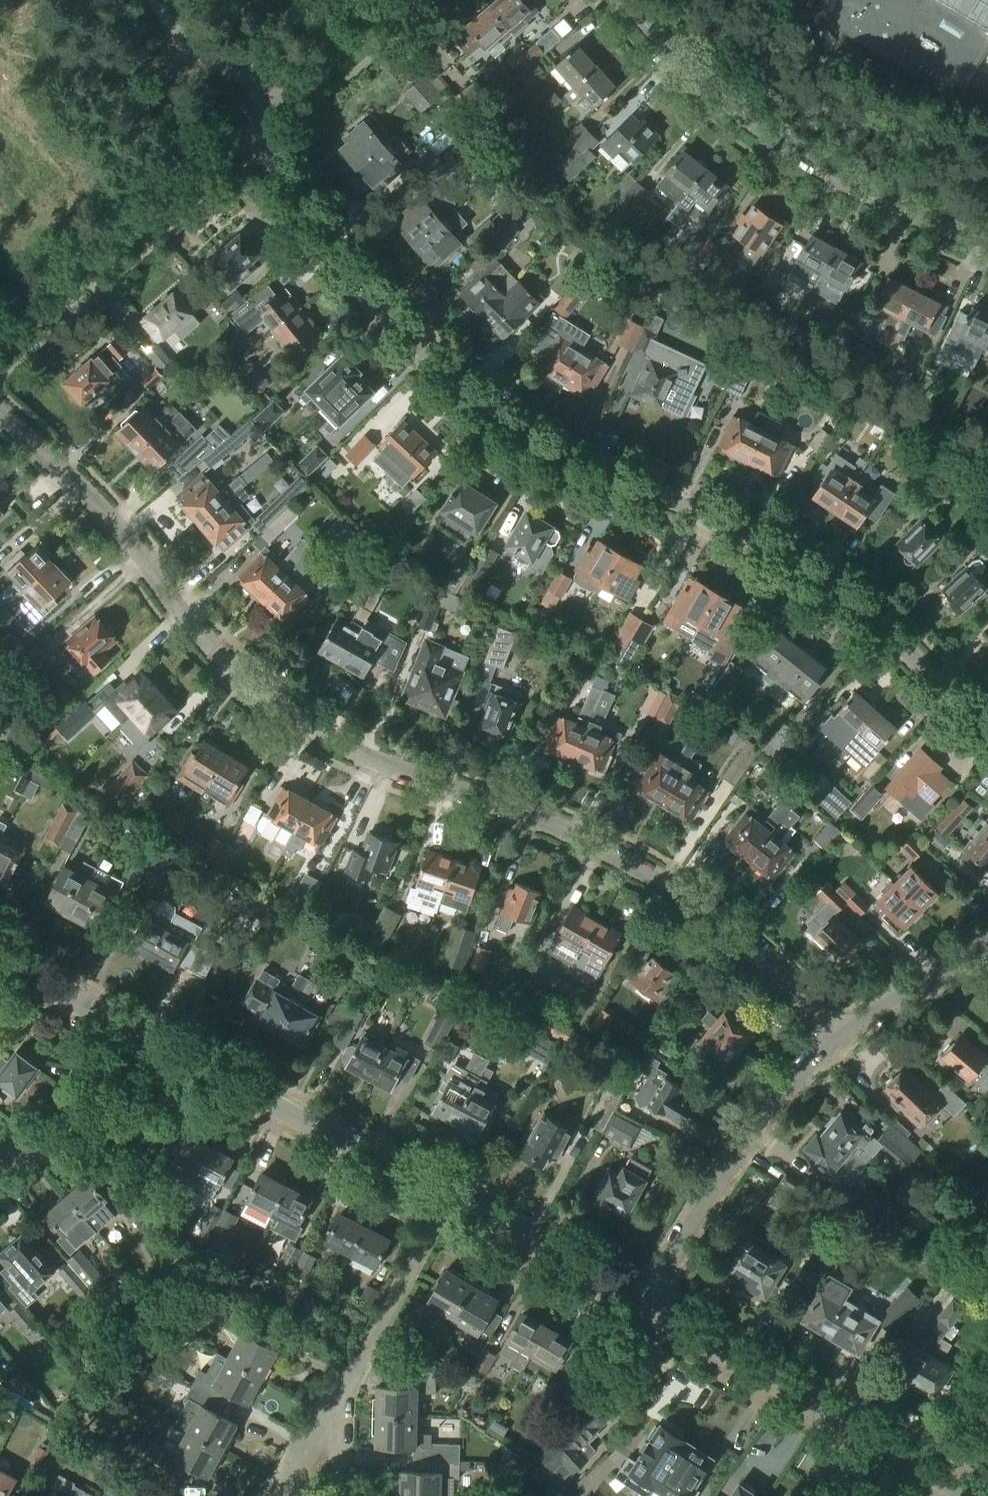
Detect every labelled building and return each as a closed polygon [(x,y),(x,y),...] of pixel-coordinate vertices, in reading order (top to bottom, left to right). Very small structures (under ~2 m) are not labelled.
[(512,34),(515,37),(529,25),(526,22),(538,12),(528,0),(527,0),(524,3),(521,0),(496,0),(489,7),(508,29),(512,34)] [(826,21),(945,93),(965,88),(987,50),(987,0),(820,0),(826,21)] [(512,34),(508,29),(489,7),(454,36),(471,55),(483,44),(486,48),(497,39),(501,43),(512,34)] [(820,60),(806,19),(792,24),(812,80),(849,67),(843,52),(820,60)] [(552,29),(536,42),(538,44),(545,53),(561,40),(552,29)] [(526,69),(546,54),(545,53),(538,44),(518,58),(526,69)] [(556,66),(575,87),(597,67),(578,47),(556,66)] [(526,86),(545,72),(536,61),(518,76),(526,86)] [(597,67),(575,87),(566,95),(573,103),(582,95),(593,108),(616,88),(598,66),(597,67)] [(421,112),(441,95),(424,76),(405,93),(421,112)] [(465,113),(477,105),(466,89),(454,97),(465,113)] [(545,102),(551,108),(560,99),(555,93),(545,102)] [(640,124),(631,116),(603,145),(614,156),(618,152),(630,164),(657,136),(642,121),(640,124)] [(384,143),(374,133),(378,130),(368,119),(351,134),(350,134),(345,138),(349,143),(342,149),(358,166),(384,143)] [(574,148),(591,132),(582,123),(566,139),(574,148)] [(447,132),(429,147),(431,149),(438,156),(447,148),(455,141),(447,132)] [(570,182),(596,157),(591,152),(601,142),(591,132),(574,148),(555,166),(570,182)] [(394,155),(384,143),(358,166),(374,185),(381,179),(385,184),(390,179),(389,178),(407,163),(398,152),(394,155)] [(418,162),(426,172),(440,159),(438,156),(431,149),(417,161),(418,162)] [(440,159),(426,172),(436,182),(459,161),(450,151),(440,159)] [(706,169),(683,151),(657,186),(679,203),(688,192),(706,169)] [(728,186),(706,169),(688,192),(679,203),(669,216),(679,223),(687,212),(703,225),(714,211),(710,209),(728,186)] [(632,208),(648,191),(637,181),(622,198),(622,199),(614,209),(623,217),(631,207),(632,208)] [(448,215),(457,208),(456,207),(456,205),(456,203),(455,200),(453,197),(450,196),(448,195),(446,195),(438,185),(408,211),(408,210),(402,214),(406,219),(399,225),(415,243),(448,215)] [(781,225),(754,206),(747,216),(745,215),(739,224),(741,225),(735,234),(747,243),(740,254),(754,264),(762,253),(781,225)] [(458,226),(448,215),(415,243),(431,261),(437,256),(442,261),(447,256),(446,255),(464,240),(458,233),(463,229),(460,225),(458,226)] [(478,247),(499,229),(490,218),(469,237),(478,247)] [(520,233),(510,223),(504,229),(488,245),(498,256),(515,239),(514,239),(520,233)] [(693,261),(706,242),(694,234),(681,253),(693,261)] [(258,255),(241,235),(226,248),(223,245),(215,253),(217,256),(208,264),(221,278),(224,276),(233,286),(257,264),(253,259),(258,255)] [(836,249),(812,235),(787,278),(810,292),(836,249)] [(707,266),(720,247),(709,239),(695,258),(707,266)] [(836,249),(810,292),(811,292),(806,302),(814,307),(824,289),(827,291),(832,284),(844,291),(861,262),(836,248),(836,249)] [(482,317),(505,294),(518,281),(503,266),(495,257),(480,271),(482,273),(460,295),(482,317)] [(586,268),(574,258),(550,287),(562,297),(586,268)] [(785,275),(773,267),(761,285),(774,293),(785,275)] [(569,315),(593,285),(580,275),(557,305),(569,315)] [(902,312),(914,290),(889,278),(870,315),(884,323),(882,328),(884,329),(872,353),(881,358),(887,346),(892,333),(902,312)] [(532,295),(518,281),(505,294),(482,317),(481,319),(494,332),(496,331),(504,339),(540,303),(539,301),(542,298),(535,292),(532,295)] [(182,339),(200,323),(191,313),(195,310),(178,290),(142,321),(159,341),(173,329),(182,339)] [(230,313),(246,299),(238,290),(223,304),(230,313)] [(288,297),(282,290),(259,309),(250,298),(231,313),(240,324),(251,315),(257,323),(264,318),(273,329),(301,307),(291,294),(288,297)] [(931,332),(937,320),(932,318),(939,303),(914,290),(902,312),(892,333),(887,346),(896,350),(902,338),(903,338),(912,322),(931,332)] [(291,357),(318,336),(308,323),(312,320),(301,307),(273,329),(271,330),(291,357)] [(987,340),(987,316),(972,308),(966,321),(957,317),(946,339),(955,343),(953,349),(978,361),(980,358),(985,347),(987,340)] [(645,395),(643,398),(662,407),(663,405),(681,413),(705,363),(654,338),(662,322),(650,317),(634,351),(650,358),(635,390),(645,395)] [(632,352),(644,326),(630,319),(618,344),(632,352)] [(561,382),(570,367),(581,349),(571,343),(578,332),(562,322),(542,354),(548,357),(540,369),(561,382)] [(127,353),(115,339),(100,353),(99,352),(66,382),(73,391),(71,395),(77,401),(81,400),(83,402),(93,394),(94,396),(98,392),(103,397),(115,387),(100,370),(108,362),(116,356),(120,360),(127,353)] [(163,371),(173,364),(156,344),(142,355),(155,369),(159,366),(163,371)] [(595,387),(608,366),(581,349),(570,367),(561,382),(582,395),(589,384),(595,387)] [(347,358),(344,355),(301,397),(307,404),(313,398),(323,408),(360,372),(358,370),(361,367),(350,355),(347,358)] [(740,398),(756,364),(742,357),(726,391),(740,398)] [(150,389),(165,376),(157,368),(143,381),(150,389)] [(331,434),(374,393),(368,386),(371,384),(360,372),(323,408),(320,411),(330,421),(324,427),(331,434)] [(827,393),(832,383),(819,375),(813,385),(827,393)] [(264,392),(259,396),(267,405),(272,400),(264,392)] [(864,396),(855,409),(865,416),(874,402),(864,396)] [(266,430),(285,412),(275,402),(256,420),(266,430)] [(145,407),(118,432),(121,435),(120,438),(125,444),(129,443),(138,453),(164,427),(171,421),(179,413),(173,407),(165,414),(158,421),(145,407)] [(749,460),(770,417),(759,411),(752,424),(734,416),(719,446),(749,460)] [(164,427),(138,453),(144,459),(143,462),(148,468),(152,467),(154,470),(196,430),(184,418),(179,413),(171,421),(164,427)] [(779,475),(787,460),(786,460),(794,445),(776,436),(782,423),(770,417),(749,460),(779,475)] [(212,468),(259,429),(251,419),(204,459),(212,468)] [(403,489),(437,452),(404,422),(379,450),(380,452),(372,461),(403,489)] [(818,453),(832,437),(822,428),(808,445),(818,453)] [(201,436),(167,468),(179,480),(204,459),(214,450),(205,440),(201,436)] [(357,465),(375,446),(365,436),(347,455),(357,465)] [(309,475),(327,457),(318,447),(299,465),(309,475)] [(828,468),(823,465),(813,480),(821,485),(814,497),(835,511),(861,472),(867,463),(860,457),(853,467),(836,456),(828,468)] [(328,460),(319,470),(326,476),(335,467),(328,460)] [(248,484),(255,478),(265,469),(259,462),(249,471),(242,477),(248,484)] [(861,472),(835,511),(857,525),(865,514),(877,522),(894,495),(881,486),(873,499),(861,491),(870,477),(861,472)] [(200,524),(243,488),(248,484),(242,477),(240,475),(220,493),(205,475),(178,498),(186,506),(183,508),(192,518),(194,516),(200,524)] [(477,532),(495,503),(492,501),(495,497),(496,498),(496,497),(483,488),(482,489),(483,490),(481,494),(462,482),(454,493),(453,492),(449,498),(450,499),(443,511),(446,513),(439,525),(438,524),(437,525),(466,544),(467,543),(466,542),(474,530),(477,532)] [(243,488),(200,524),(207,531),(204,533),(213,543),(215,541),(222,550),(256,521),(241,504),(250,496),(243,488)] [(267,527),(290,505),(281,495),(258,518),(267,527)] [(270,544),(299,515),(290,505),(267,527),(260,534),(270,544)] [(561,536),(560,531),(528,512),(502,556),(511,561),(525,569),(529,563),(543,571),(554,551),(553,545),(556,544),(561,536)] [(351,558),(366,541),(341,516),(326,533),(351,558)] [(934,551),(942,543),(939,540),(940,539),(920,519),(907,532),(910,535),(899,546),(898,545),(898,546),(906,554),(904,558),(905,561),(907,564),(911,564),(914,563),(916,565),(917,564),(917,563),(931,548),(934,551)] [(250,565),(255,569),(244,582),(245,584),(244,587),(251,593),(254,592),(262,599),(307,552),(312,547),(304,539),(281,563),(265,548),(250,565)] [(619,553),(599,542),(595,550),(589,546),(586,552),(587,552),(574,575),(575,581),(579,584),(581,586),(583,587),(584,588),(588,590),(595,592),(597,592),(602,582),(619,553)] [(6,607),(42,574),(53,564),(47,556),(49,554),(40,544),(37,546),(36,545),(25,555),(21,551),(5,566),(19,582),(0,600),(0,601),(6,607)] [(475,593),(500,553),(486,544),(459,593),(467,598),(471,591),(475,593)] [(307,552),(262,599),(271,607),(269,611),(276,617),(280,616),(282,618),(294,605),(299,610),(310,598),(295,583),(298,580),(296,578),(314,558),(307,552)] [(639,582),(642,576),(637,573),(641,566),(619,553),(602,582),(597,592),(598,592),(597,594),(598,595),(610,602),(614,595),(626,602),(638,581),(639,582)] [(987,590),(985,587),(986,586),(978,577),(983,572),(986,565),(980,558),(972,560),(953,578),(956,581),(944,592),(953,602),(950,605),(959,615),(968,606),(967,605),(977,595),(979,598),(987,590)] [(60,571),(53,564),(42,574),(6,607),(15,616),(23,609),(37,624),(59,604),(54,599),(71,583),(70,581),(72,579),(63,568),(60,571)] [(456,595),(470,572),(459,565),(445,590),(456,595)] [(562,599),(573,579),(559,570),(547,590),(548,591),(540,604),(553,611),(560,598),(562,599)] [(697,582),(689,578),(664,622),(692,638),(697,628),(698,629),(701,623),(718,593),(697,581),(697,582)] [(348,628),(336,621),(321,649),(323,650),(321,654),(332,660),(334,656),(343,662),(364,626),(372,612),(379,598),(385,588),(374,582),(368,592),(371,594),(363,607),(361,606),(353,620),(348,628)] [(444,591),(442,590),(436,603),(429,601),(419,627),(430,631),(441,606),(456,611),(461,597),(456,595),(445,590),(444,591)] [(697,628),(692,638),(691,639),(714,652),(711,657),(724,664),(737,643),(727,637),(736,621),(737,621),(741,614),(736,611),(739,605),(718,593),(701,623),(698,629),(697,628)] [(476,612),(474,617),(476,622),(481,624),(485,622),(487,618),(486,613),(481,611),(476,612)] [(614,642),(624,647),(642,619),(630,612),(619,631),(620,632),(614,642)] [(746,616),(742,624),(750,629),(754,621),(746,616)] [(98,618),(62,650),(71,661),(78,654),(95,672),(110,659),(101,650),(116,638),(113,635),(114,632),(109,626),(106,627),(98,618)] [(642,619),(624,647),(626,649),(619,661),(632,669),(636,662),(634,661),(643,645),(644,646),(655,627),(642,619)] [(364,626),(343,662),(353,667),(351,671),(362,676),(364,673),(366,674),(382,646),(370,640),(374,632),(364,626)] [(516,647),(520,645),(522,641),(520,637),(517,634),(517,633),(498,626),(478,679),(491,684),(497,667),(504,670),(512,646),(516,647)] [(804,648),(780,630),(771,641),(767,638),(750,660),(777,681),(804,648)] [(14,663),(28,651),(18,640),(5,652),(14,663)] [(467,658),(427,642),(405,698),(408,699),(409,702),(417,705),(420,704),(429,708),(430,711),(438,714),(441,712),(444,714),(467,658)] [(27,676),(49,657),(39,646),(17,665),(27,676)] [(804,703),(821,682),(818,679),(827,667),(804,648),(777,681),(804,703)] [(743,670),(731,662),(713,688),(726,696),(743,670)] [(121,685),(99,706),(107,715),(111,711),(124,724),(134,715),(160,691),(159,690),(160,686),(154,680),(151,681),(143,672),(125,689),(121,685)] [(522,694),(497,685),(494,693),(491,692),(485,708),(488,709),(482,726),(492,730),(492,734),(494,737),(498,739),(502,738),(505,735),(506,735),(512,720),(515,721),(522,704),(519,702),(522,694)] [(553,731),(551,730),(544,746),(550,749),(552,750),(552,753),(561,757),(563,755),(574,759),(595,710),(604,691),(593,686),(576,723),(560,716),(553,731)] [(654,687),(649,695),(663,702),(667,694),(654,687)] [(693,690),(687,699),(700,707),(706,698),(693,690)] [(134,715),(124,724),(119,728),(134,745),(139,751),(149,742),(146,739),(177,710),(170,702),(171,698),(165,692),(162,693),(160,691),(134,715)] [(689,716),(695,705),(669,691),(654,720),(668,727),(677,710),(689,716)] [(832,761),(835,757),(852,738),(877,710),(856,691),(835,715),(832,712),(821,725),(834,736),(819,752),(831,762),(832,761)] [(69,739),(97,713),(84,699),(56,725),(69,739)] [(0,711),(0,735),(13,726),(3,710),(0,711)] [(595,710),(574,759),(584,764),(584,767),(593,771),(595,769),(605,773),(612,757),(608,755),(614,741),(618,743),(622,735),(601,726),(606,715),(595,710)] [(852,738),(835,757),(842,763),(851,753),(864,764),(878,749),(879,750),(898,728),(877,710),(852,738)] [(258,724),(246,726),(248,736),(259,734),(258,724)] [(775,759),(783,749),(797,734),(785,724),(763,750),(774,760),(775,759)] [(643,771),(637,781),(636,785),(638,789),(644,792),(644,795),(653,800),(655,799),(665,804),(692,759),(691,758),(700,743),(690,738),(682,753),(681,752),(676,761),(661,751),(648,774),(643,771)] [(210,781),(226,754),(217,748),(219,746),(210,740),(208,742),(205,741),(197,755),(192,753),(177,778),(182,781),(202,794),(206,787),(210,781)] [(735,786),(759,753),(746,743),(722,776),(735,786)] [(785,768),(793,758),(783,749),(775,759),(785,768)] [(907,792),(915,799),(907,810),(920,822),(934,806),(930,802),(948,782),(932,767),(936,763),(921,750),(894,780),(887,788),(900,800),(907,792)] [(206,787),(194,808),(201,813),(209,801),(212,796),(229,807),(235,799),(243,784),(239,781),(240,781),(248,767),(245,766),(247,763),(238,757),(236,760),(226,754),(210,781),(206,787)] [(839,767),(842,763),(835,757),(832,761),(839,767)] [(692,759),(665,804),(674,810),(674,813),(683,818),(685,816),(690,819),(707,790),(692,781),(702,765),(702,764),(692,759)] [(148,775),(133,762),(107,792),(122,805),(148,775)] [(22,795),(30,780),(22,776),(14,791),(22,795)] [(32,800),(40,785),(30,780),(22,795),(32,800)] [(861,820),(887,792),(875,781),(849,810),(861,820)] [(852,802),(831,783),(816,800),(837,819),(852,802)] [(280,803),(277,801),(268,816),(283,824),(268,852),(279,858),(283,853),(282,852),(288,841),(294,831),(310,801),(301,797),(301,793),(293,789),(290,791),(288,789),(280,803)] [(742,852),(750,859),(791,809),(802,796),(793,789),(762,825),(748,813),(726,839),(732,844),(731,847),(738,854),(742,852)] [(186,803),(194,808),(201,796),(193,791),(186,803)] [(735,793),(730,799),(738,805),(743,799),(735,793)] [(963,818),(973,807),(963,798),(953,809),(963,818)] [(282,852),(283,853),(291,857),(296,847),(300,849),(307,837),(321,845),(329,830),(326,828),(333,814),(330,813),(330,809),(323,805),(320,807),(310,801),(294,831),(288,841),(282,852)] [(59,847),(78,811),(63,803),(44,839),(59,847)] [(791,809),(750,859),(758,865),(757,869),(764,875),(768,874),(773,878),(795,852),(780,840),(792,825),(799,817),(791,809)] [(943,850),(951,841),(946,836),(963,818),(953,809),(928,836),(943,850)] [(71,853),(90,817),(78,811),(59,847),(71,853)] [(986,821),(983,818),(976,828),(987,837),(987,819),(986,821)] [(830,852),(844,834),(830,822),(815,841),(830,852)] [(965,851),(960,862),(979,876),(987,869),(987,837),(976,828),(969,836),(972,839),(964,850),(965,851)] [(364,854),(357,851),(349,873),(367,880),(372,867),(388,873),(393,859),(390,858),(396,842),(394,841),(393,837),(386,834),(383,837),(372,833),(364,854)] [(0,837),(0,881),(5,884),(24,848),(1,835),(0,837)] [(917,861),(925,851),(910,838),(902,847),(917,861)] [(124,882),(136,889),(155,852),(143,846),(124,882)] [(454,860),(427,851),(417,883),(418,883),(416,888),(411,887),(406,902),(437,912),(440,902),(443,892),(454,860)] [(471,901),(481,869),(454,860),(443,892),(440,902),(467,911),(470,900),(471,901)] [(90,880),(97,868),(84,861),(78,873),(65,866),(46,904),(71,917),(90,880)] [(923,910),(939,893),(912,866),(895,883),(923,910)] [(90,880),(71,917),(95,930),(108,905),(111,907),(113,903),(114,900),(124,882),(111,876),(97,868),(90,880)] [(306,915),(320,885),(308,879),(293,908),(306,915)] [(870,906),(845,882),(835,891),(861,916),(870,906)] [(529,923),(541,892),(517,883),(512,895),(509,894),(502,912),(496,927),(509,932),(514,917),(529,923)] [(898,933),(904,927),(905,927),(913,919),(915,922),(923,914),(921,912),(923,910),(895,883),(874,905),(883,914),(881,916),(898,933)] [(840,958),(857,941),(832,917),(837,912),(846,903),(826,884),(825,884),(817,893),(827,903),(825,905),(820,911),(821,916),(818,918),(814,917),(809,923),(810,927),(809,928),(817,936),(815,939),(824,948),(826,945),(840,958)] [(253,916),(265,896),(253,888),(240,908),(253,916)] [(159,904),(149,898),(137,921),(141,923),(128,945),(151,958),(176,913),(175,907),(164,901),(159,904)] [(274,917),(281,905),(270,898),(263,910),(274,917)] [(382,948),(400,913),(384,905),(366,940),(382,948)] [(572,965),(596,921),(572,907),(556,936),(547,952),(572,965)] [(364,941),(372,924),(340,908),(332,927),(364,941)] [(190,950),(202,927),(176,913),(151,958),(174,970),(187,947),(190,950)] [(606,964),(622,935),(596,921),(572,965),(573,966),(575,963),(598,976),(605,964),(606,964)] [(456,927),(444,962),(463,969),(475,934),(456,927)] [(543,929),(537,940),(543,943),(549,932),(543,929)] [(484,973),(492,952),(478,947),(469,967),(484,973)] [(674,972),(653,956),(645,967),(642,965),(630,981),(654,998),(674,972)] [(279,1032),(309,979),(299,973),(286,997),(276,991),(282,980),(263,969),(244,1003),(262,1013),(258,1020),(279,1032)] [(309,979),(279,1032),(302,1045),(319,1015),(304,1007),(309,997),(313,1000),(321,986),(319,985),(324,976),(314,970),(309,979)] [(684,1002),(695,988),(685,980),(675,995),(684,1002)] [(530,1006),(512,996),(504,1012),(537,1029),(549,1007),(533,999),(530,1006)] [(340,1027),(350,1009),(339,1003),(329,1021),(340,1027)] [(369,1011),(354,1003),(342,1025),(357,1033),(369,1011)] [(749,1016),(743,1010),(740,1009),(738,1008),(734,1008),(732,1006),(728,1010),(727,1009),(718,1019),(708,1011),(701,1019),(711,1028),(738,1051),(754,1032),(752,1030),(756,1026),(754,1024),(753,1022),(752,1020),(751,1018),(750,1016),(749,1016)] [(603,1036),(615,1017),(602,1009),(590,1028),(603,1036)] [(547,1015),(540,1029),(566,1043),(574,1029),(547,1015)] [(440,1050),(454,1024),(439,1016),(424,1042),(440,1050)] [(723,1069),(738,1051),(711,1028),(696,1046),(698,1047),(696,1049),(705,1057),(707,1055),(723,1069)] [(347,1066),(369,1077),(387,1041),(365,1030),(357,1048),(352,1046),(348,1047),(343,1056),(344,1061),(349,1063),(347,1066)] [(685,1051),(659,1035),(652,1045),(678,1061),(685,1051)] [(975,1045),(973,1048),(960,1036),(943,1055),(961,1071),(958,1073),(967,1081),(970,1078),(971,1079),(984,1090),(987,1086),(987,1056),(975,1045)] [(548,1062),(559,1043),(548,1037),(537,1056),(548,1062)] [(451,1064),(460,1047),(447,1040),(438,1057),(451,1064)] [(406,1058),(395,1052),(397,1047),(387,1041),(369,1077),(392,1089),(398,1076),(409,1081),(420,1060),(408,1054),(406,1058)] [(694,1107),(674,1095),(680,1086),(668,1078),(669,1076),(656,1067),(659,1062),(646,1054),(648,1051),(639,1046),(629,1064),(650,1076),(637,1099),(638,1103),(640,1107),(644,1105),(644,1106),(648,1104),(650,1105),(655,1113),(664,1114),(665,1112),(681,1122),(685,1121),(694,1107)] [(456,1123),(486,1067),(490,1060),(475,1052),(466,1070),(469,1072),(464,1083),(466,1084),(464,1088),(450,1081),(434,1111),(456,1123)] [(17,1053),(10,1063),(1,1055),(0,1056),(0,1082),(18,1095),(38,1068),(17,1053)] [(478,1134),(500,1094),(485,1086),(493,1071),(486,1067),(456,1123),(478,1134)] [(915,1082),(903,1071),(886,1089),(901,1104),(899,1107),(922,1128),(943,1105),(955,1116),(967,1104),(945,1083),(934,1095),(917,1079),(915,1082)] [(602,1132),(614,1111),(629,1083),(614,1074),(587,1124),(602,1132)] [(632,1149),(644,1126),(614,1111),(602,1132),(632,1149)] [(867,1166),(884,1147),(908,1167),(922,1151),(891,1125),(877,1140),(843,1111),(838,1118),(833,1117),(823,1129),(826,1132),(850,1151),(867,1166)] [(556,1160),(573,1130),(545,1114),(521,1156),(543,1168),(549,1156),(556,1160)] [(826,1132),(821,1137),(818,1135),(808,1147),(819,1157),(816,1161),(817,1162),(813,1167),(826,1179),(828,1176),(834,1181),(827,1189),(850,1208),(858,1199),(847,1189),(867,1166),(850,1151),(826,1132)] [(194,1173),(208,1146),(183,1134),(170,1160),(194,1173)] [(214,1198),(220,1186),(233,1159),(208,1146),(194,1173),(195,1173),(189,1186),(214,1198)] [(626,1168),(625,1167),(617,1180),(608,1174),(594,1198),(608,1206),(610,1203),(627,1213),(653,1170),(632,1157),(626,1168)] [(272,1212),(286,1186),(262,1174),(248,1200),(272,1212)] [(789,1174),(771,1203),(786,1212),(804,1184),(789,1174)] [(107,1198),(88,1176),(67,1195),(98,1230),(121,1209),(110,1196),(107,1198)] [(291,1239),(298,1226),(312,1199),(286,1186),(272,1212),(273,1213),(266,1226),(291,1239)] [(140,1200),(161,1224),(172,1214),(151,1190),(140,1200)] [(986,1192),(978,1200),(987,1209),(987,1194),(986,1192)] [(98,1230),(67,1195),(46,1214),(66,1236),(77,1227),(88,1239),(98,1230)] [(157,1230),(135,1202),(124,1211),(139,1229),(142,1226),(151,1236),(157,1230)] [(211,1237),(225,1210),(213,1205),(200,1232),(211,1237)] [(228,1240),(239,1218),(225,1211),(211,1241),(221,1246),(225,1239),(228,1240)] [(351,1254),(365,1227),(340,1214),(326,1241),(351,1254)] [(376,1266),(390,1240),(365,1227),(351,1254),(376,1266)] [(741,1284),(747,1274),(762,1252),(751,1245),(753,1241),(742,1234),(721,1267),(733,1274),(731,1278),(741,1284)] [(43,1260),(44,1259),(22,1235),(0,1254),(0,1255),(9,1265),(2,1272),(13,1285),(11,1287),(28,1307),(40,1297),(33,1290),(54,1272),(43,1260)] [(288,1279),(303,1250),(289,1243),(277,1266),(280,1267),(277,1273),(288,1279)] [(90,1289),(103,1278),(81,1251),(68,1262),(78,1274),(90,1288),(90,1289)] [(306,1280),(317,1258),(303,1251),(293,1273),(306,1280)] [(773,1259),(762,1252),(747,1274),(741,1284),(752,1291),(754,1288),(766,1295),(787,1262),(776,1255),(773,1259)] [(78,1274),(68,1262),(58,1270),(80,1296),(90,1288),(78,1274)] [(452,1319),(472,1284),(446,1269),(422,1310),(427,1313),(431,1307),(452,1319)] [(826,1334),(846,1300),(854,1287),(831,1273),(803,1320),(826,1334)] [(480,1356),(495,1330),(484,1324),(498,1299),(472,1284),(452,1319),(473,1332),(464,1347),(480,1356)] [(826,1334),(848,1347),(860,1354),(879,1321),(892,1332),(924,1298),(909,1284),(877,1319),(846,1300),(826,1334)] [(369,1312),(380,1291),(368,1285),(357,1305),(369,1312)] [(953,1326),(966,1309),(953,1298),(936,1318),(940,1320),(932,1333),(922,1350),(909,1342),(901,1355),(904,1358),(895,1374),(915,1385),(942,1338),(943,1339),(945,1336),(953,1326)] [(27,1334),(39,1324),(20,1303),(9,1313),(27,1334)] [(264,1378),(278,1351),(253,1337),(259,1326),(233,1312),(224,1327),(240,1336),(228,1358),(264,1378)] [(522,1371),(547,1327),(523,1313),(500,1352),(516,1361),(514,1366),(522,1371)] [(953,1326),(945,1336),(951,1341),(959,1331),(953,1326)] [(550,1378),(571,1342),(547,1327),(522,1371),(530,1376),(535,1369),(550,1378)] [(948,1382),(956,1369),(942,1361),(952,1344),(943,1339),(942,1338),(915,1385),(935,1397),(945,1381),(948,1382)] [(485,1377),(497,1357),(485,1350),(473,1370),(485,1377)] [(249,1404),(264,1378),(228,1358),(216,1379),(201,1371),(192,1386),(219,1400),(224,1390),(249,1404)] [(436,1376),(437,1361),(407,1360),(406,1374),(436,1376)] [(436,1394),(436,1376),(406,1374),(406,1388),(378,1387),(377,1416),(417,1417),(418,1393),(436,1394)] [(540,1426),(563,1386),(552,1379),(528,1419),(540,1426)] [(223,1451),(238,1425),(213,1411),(219,1400),(192,1386),(184,1401),(200,1410),(188,1431),(223,1451)] [(561,1435),(540,1454),(554,1469),(563,1479),(571,1472),(571,1473),(588,1457),(588,1456),(595,1450),(586,1439),(605,1422),(591,1407),(581,1417),(573,1408),(553,1426),(561,1435)] [(460,1460),(461,1445),(432,1444),(432,1434),(417,1434),(417,1417),(377,1416),(376,1447),(430,1448),(430,1459),(460,1460)] [(655,1487),(656,1487),(686,1441),(685,1441),(685,1440),(682,1438),(683,1435),(667,1424),(665,1427),(662,1425),(660,1428),(656,1426),(648,1438),(652,1440),(651,1442),(650,1442),(642,1454),(643,1455),(638,1463),(629,1457),(621,1469),(630,1475),(631,1472),(655,1487)] [(209,1477),(223,1451),(188,1431),(176,1453),(160,1444),(151,1460),(178,1475),(184,1464),(209,1477)] [(656,1487),(669,1495),(697,1495),(700,1491),(694,1486),(701,1476),(701,1477),(713,1459),(686,1441),(656,1487)] [(48,1452),(40,1448),(31,1464),(39,1468),(48,1452)] [(460,1460),(430,1459),(430,1472),(401,1471),(401,1495),(450,1495),(450,1478),(460,1478),(460,1460)] [(16,1479),(0,1470),(0,1495),(6,1495),(16,1479)] [(76,1483),(59,1475),(48,1495),(69,1495),(76,1483)] [(744,1482),(742,1486),(741,1485),(734,1495),(758,1495),(754,1494),(756,1490),(744,1482)] [(148,1493),(154,1495),(159,1495),(161,1492),(151,1486),(148,1493)]
